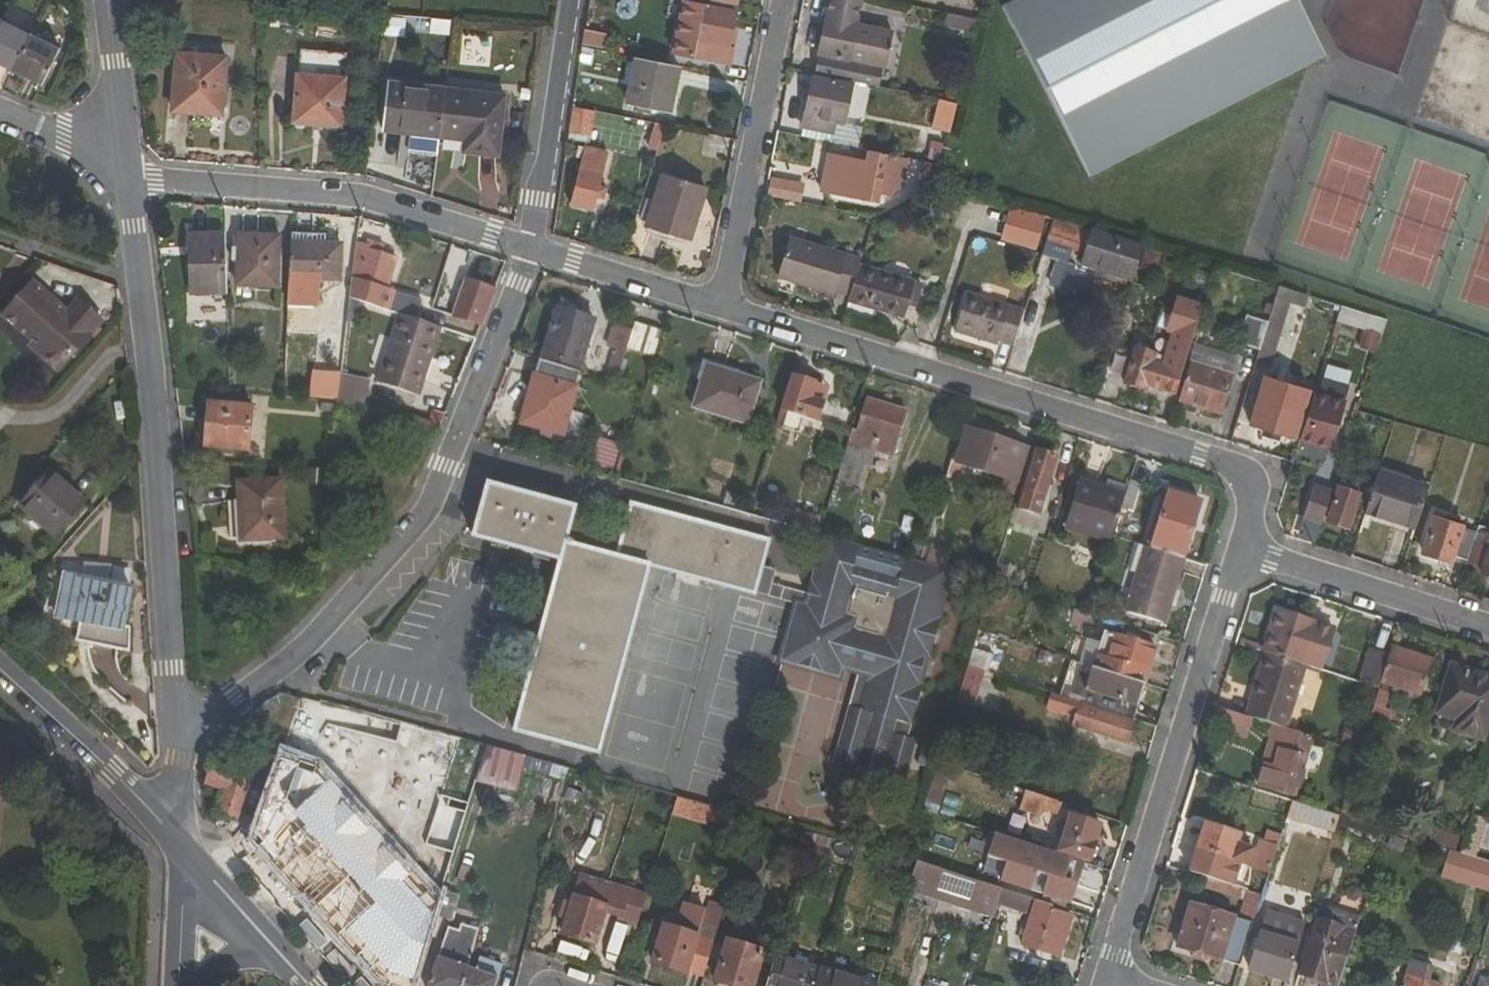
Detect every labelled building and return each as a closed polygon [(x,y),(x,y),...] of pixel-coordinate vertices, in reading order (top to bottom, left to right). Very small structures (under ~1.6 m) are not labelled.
[(686,0),(684,0),(673,51),(730,63),(733,46),(728,45),(736,10),(686,0)] [(853,82),(858,83),(862,63),(884,68),(893,31),(858,23),(862,0),(830,0),(817,55),(819,56),(816,75),(853,82)] [(1002,10),(1089,178),(1324,53),(1297,3),(1298,0),(1021,0),(1002,10)] [(0,23),(0,66),(14,73),(32,36),(1,20),(0,23)] [(599,34),(584,31),(583,43),(597,46),(599,34)] [(32,36),(14,73),(41,86),(59,49),(32,36)] [(177,54),(172,111),(221,115),(226,58),(177,54)] [(669,113),(678,67),(637,59),(628,104),(669,113)] [(841,136),(853,82),(816,75),(812,74),(801,127),(841,136)] [(294,122),(341,125),(344,79),(297,75),(294,122)] [(409,131),(440,134),(446,92),(393,86),(388,132),(409,134),(409,131)] [(446,92),(440,134),(468,137),(466,151),(496,154),(503,97),(446,92)] [(950,127),(957,103),(945,101),(939,125),(950,127)] [(568,138),(589,141),(594,111),(573,107),(568,138)] [(625,134),(639,137),(642,124),(627,121),(625,134)] [(649,144),(659,147),(666,127),(655,124),(649,144)] [(841,136),(801,127),(799,135),(840,143),(841,136)] [(605,199),(608,188),(598,185),(606,153),(587,148),(571,205),(592,210),(596,197),(605,199)] [(891,187),(901,191),(908,162),(872,154),(868,170),(858,168),(855,179),(865,181),(861,198),(876,202),(879,192),(889,196),(891,187)] [(937,178),(941,164),(931,161),(925,184),(937,178)] [(662,175),(645,225),(691,240),(707,189),(662,175)] [(1037,254),(1049,218),(1015,208),(1004,244),(1037,254)] [(1045,246),(1083,258),(1091,231),(1054,220),(1045,246)] [(1114,238),(1091,231),(1083,258),(1080,266),(1133,283),(1139,263),(1110,254),(1114,238)] [(189,293),(226,293),(225,233),(188,234),(189,293)] [(279,236),(239,234),(237,284),(277,286),(279,236)] [(836,293),(849,297),(860,265),(862,258),(790,236),(777,278),(835,295),(836,293)] [(1110,254),(1139,263),(1144,247),(1114,238),(1110,254)] [(341,244),(290,241),(289,277),(339,280),(341,244)] [(395,259),(385,256),(369,251),(370,247),(357,243),(350,299),(362,303),(385,311),(391,291),(385,289),(395,259)] [(371,244),(370,247),(369,251),(385,256),(387,249),(371,244)] [(860,265),(849,297),(848,300),(904,318),(908,306),(915,309),(923,284),(860,265)] [(1064,269),(1059,287),(1088,296),(1093,277),(1064,269)] [(454,318),(481,329),(496,293),(467,282),(454,318)] [(36,356),(56,373),(102,320),(76,298),(64,310),(33,284),(3,319),(28,341),(40,351),(36,356)] [(1278,289),(1268,323),(1259,350),(1252,375),(1266,380),(1290,305),(1305,310),(1309,298),(1278,289)] [(999,342),(1013,347),(1024,311),(967,294),(955,334),(998,347),(999,342)] [(1155,363),(1176,370),(1200,304),(1172,295),(1161,333),(1166,335),(1155,363)] [(362,303),(349,304),(347,324),(360,325),(362,303)] [(1386,322),(1341,308),(1337,323),(1382,336),(1386,322)] [(558,311),(544,358),(582,370),(595,322),(558,311)] [(419,396),(441,329),(398,315),(377,383),(419,396)] [(1239,343),(1259,350),(1268,323),(1246,317),(1239,343)] [(627,353),(629,349),(634,332),(615,326),(608,347),(627,353)] [(634,332),(629,349),(654,356),(662,331),(649,327),(646,336),(634,332)] [(24,345),(36,356),(40,351),(28,341),(24,345)] [(1125,380),(1177,396),(1185,373),(1176,370),(1155,363),(1157,356),(1135,349),(1125,380)] [(1190,364),(1178,402),(1220,416),(1233,377),(1220,373),(1223,361),(1203,355),(1199,366),(1190,364)] [(618,382),(626,359),(615,356),(608,378),(618,382)] [(716,414),(729,374),(708,367),(695,408),(716,414)] [(729,374),(716,414),(748,424),(760,384),(729,374)] [(792,377),(782,411),(818,421),(825,401),(813,399),(818,384),(792,377)] [(535,378),(523,422),(562,433),(575,389),(535,378)] [(813,399),(825,401),(830,388),(818,384),(813,399)] [(1295,437),(1307,398),(1293,394),(1262,385),(1251,423),(1295,437)] [(1295,386),(1293,394),(1307,398),(1310,391),(1295,386)] [(348,391),(339,390),(338,403),(346,405),(348,391)] [(1345,402),(1314,393),(1299,439),(1331,448),(1345,402)] [(868,399),(858,431),(853,430),(837,480),(859,488),(866,468),(870,469),(876,453),(891,458),(907,412),(868,399)] [(209,405),(206,448),(246,452),(250,409),(209,405)] [(427,427),(440,431),(446,416),(433,412),(427,427)] [(961,466),(1022,484),(1032,449),(965,429),(953,464),(951,463),(947,477),(957,481),(961,466)] [(1039,517),(1057,457),(1037,451),(1019,511),(1039,517)] [(1366,512),(1416,527),(1429,486),(1379,470),(1366,512)] [(51,473),(19,506),(55,538),(87,505),(51,473)] [(1111,543),(1113,537),(1122,509),(1126,495),(1080,480),(1065,530),(1111,543)] [(1143,485),(1130,481),(1126,495),(1122,509),(1135,512),(1143,485)] [(228,502),(230,542),(283,540),(280,483),(238,484),(239,501),(228,502)] [(1303,518),(1322,524),(1332,491),(1315,485),(1303,518)] [(1339,486),(1328,520),(1348,527),(1359,493),(1339,486)] [(475,537),(561,560),(565,545),(575,509),(489,487),(475,537)] [(1167,491),(1150,548),(1184,558),(1201,501),(1167,491)] [(754,594),(755,593),(761,569),(768,542),(632,506),(617,559),(565,545),(561,560),(516,730),(597,752),(649,566),(754,594)] [(790,525),(816,532),(820,518),(795,510),(790,525)] [(1467,560),(1476,531),(1463,527),(1463,525),(1434,516),(1422,552),(1453,562),(1454,556),(1467,560)] [(1467,560),(1483,566),(1481,570),(1488,573),(1488,535),(1476,531),(1467,560)] [(761,569),(755,593),(798,604),(818,609),(825,587),(816,584),(828,537),(823,535),(806,596),(769,586),(773,572),(761,569)] [(895,733),(898,719),(912,723),(941,617),(934,615),(946,570),(945,569),(927,564),(920,562),(905,558),(899,580),(855,567),(860,546),(828,537),(816,584),(825,587),(818,609),(798,604),(783,661),(840,677),(843,666),(859,670),(868,672),(855,722),(895,733)] [(932,544),(927,564),(945,569),(950,550),(932,544)] [(1164,624),(1184,558),(1150,548),(1145,547),(1126,612),(1164,624)] [(941,617),(953,571),(946,570),(934,615),(941,617)] [(69,576),(61,620),(79,624),(76,641),(127,651),(131,635),(120,632),(128,588),(69,576)] [(1071,622),(1085,627),(1089,615),(1075,610),(1071,622)] [(1309,667),(1333,675),(1343,642),(1332,638),(1334,630),(1279,613),(1266,653),(1309,667)] [(997,636),(978,630),(973,646),(1009,657),(1010,651),(994,646),(997,636)] [(1107,660),(1104,670),(1145,684),(1156,647),(1105,632),(1097,657),(1107,660)] [(1431,661),(1391,648),(1389,656),(1381,682),(1421,694),(1431,661)] [(1379,690),(1381,682),(1389,656),(1370,650),(1360,684),(1379,690)] [(1298,700),(1309,667),(1266,653),(1256,681),(1263,683),(1252,718),(1273,725),(1279,727),(1288,730),(1291,722),(1315,729),(1322,707),(1298,700)] [(971,655),(967,666),(1003,678),(1006,666),(971,655)] [(1006,666),(1003,678),(1052,694),(1077,702),(1082,689),(1084,684),(1008,661),(1006,666)] [(1488,716),(1488,679),(1452,668),(1439,712),(1457,718),(1454,728),(1482,737),(1488,716)] [(1138,707),(1138,706),(1144,685),(1093,669),(1084,684),(1082,689),(1138,707)] [(897,776),(902,757),(908,736),(912,723),(898,719),(895,733),(855,722),(868,672),(859,670),(835,759),(897,776)] [(1245,716),(1252,718),(1263,683),(1256,681),(1245,716)] [(1079,702),(1158,727),(1162,713),(1138,706),(1138,707),(1082,689),(1077,702),(1079,702)] [(1391,711),(1385,709),(1390,694),(1379,690),(1369,721),(1386,727),(1391,711)] [(1079,702),(1077,702),(1052,694),(1047,709),(1074,718),(1072,724),(1128,742),(1134,724),(1078,706),(1079,702)] [(1245,716),(1218,707),(1212,727),(1246,738),(1252,718),(1245,716)] [(1279,727),(1273,725),(1263,762),(1268,764),(1279,727)] [(1313,738),(1288,730),(1279,727),(1268,764),(1263,762),(1256,785),(1295,797),(1313,738)] [(937,767),(938,762),(943,745),(908,736),(902,757),(937,767)] [(517,788),(525,758),(488,748),(487,750),(478,778),(517,788)] [(283,756),(253,845),(383,985),(413,985),(437,902),(317,769),(283,756)] [(252,771),(213,757),(205,785),(224,792),(217,815),(236,822),(252,771)] [(1041,817),(1043,811),(1047,798),(1026,791),(1021,810),(1041,817)] [(732,812),(678,798),(673,815),(708,825),(709,822),(728,827),(732,812)] [(1057,815),(1061,803),(1047,798),(1043,811),(1057,815)] [(1296,823),(1333,834),(1339,816),(1300,804),(1296,823)] [(1475,806),(1465,841),(1478,845),(1488,811),(1475,806)] [(1339,816),(1333,834),(1332,841),(1342,843),(1349,819),(1339,816)] [(1058,852),(1090,862),(1101,827),(1069,817),(1058,852)] [(1251,840),(1205,825),(1191,874),(1202,878),(1243,891),(1246,892),(1258,852),(1248,849),(1251,840)] [(1423,839),(1456,850),(1460,837),(1427,826),(1423,839)] [(1258,869),(1270,872),(1278,848),(1265,845),(1258,869)] [(1488,876),(1488,863),(1459,854),(1447,850),(1444,861),(1488,876)] [(916,862),(911,877),(997,904),(1001,890),(916,862)] [(604,918),(637,927),(648,894),(582,873),(571,908),(565,906),(561,919),(567,920),(563,934),(595,944),(604,918)] [(1241,966),(1263,897),(1247,892),(1238,919),(1234,918),(1243,891),(1202,878),(1193,906),(1191,906),(1179,947),(1241,966)] [(1025,913),(1029,899),(1001,890),(997,904),(1025,913)] [(1302,975),(1338,985),(1339,985),(1366,900),(1341,892),(1331,925),(1318,921),(1302,975)] [(1045,909),(1046,904),(1035,900),(1021,945),(1059,957),(1072,917),(1045,909)] [(486,901),(478,930),(474,944),(492,949),(498,929),(512,933),(515,921),(492,914),(495,904),(486,901)] [(653,962),(703,977),(708,961),(715,939),(725,907),(709,903),(698,937),(664,928),(661,936),(656,935),(652,946),(657,948),(653,962)] [(1250,968),(1288,980),(1305,927),(1267,914),(1250,968)] [(474,944),(478,930),(460,926),(459,932),(448,929),(428,985),(461,985),(471,955),(474,944)] [(715,939),(708,961),(718,964),(713,980),(735,985),(755,985),(765,954),(715,939)] [(471,955),(461,985),(494,985),(501,965),(471,955)] [(776,956),(767,985),(814,985),(819,969),(776,956)] [(1406,985),(1441,985),(1430,982),(1434,969),(1413,963),(1406,985)] [(819,969),(814,985),(876,985),(819,969)]
